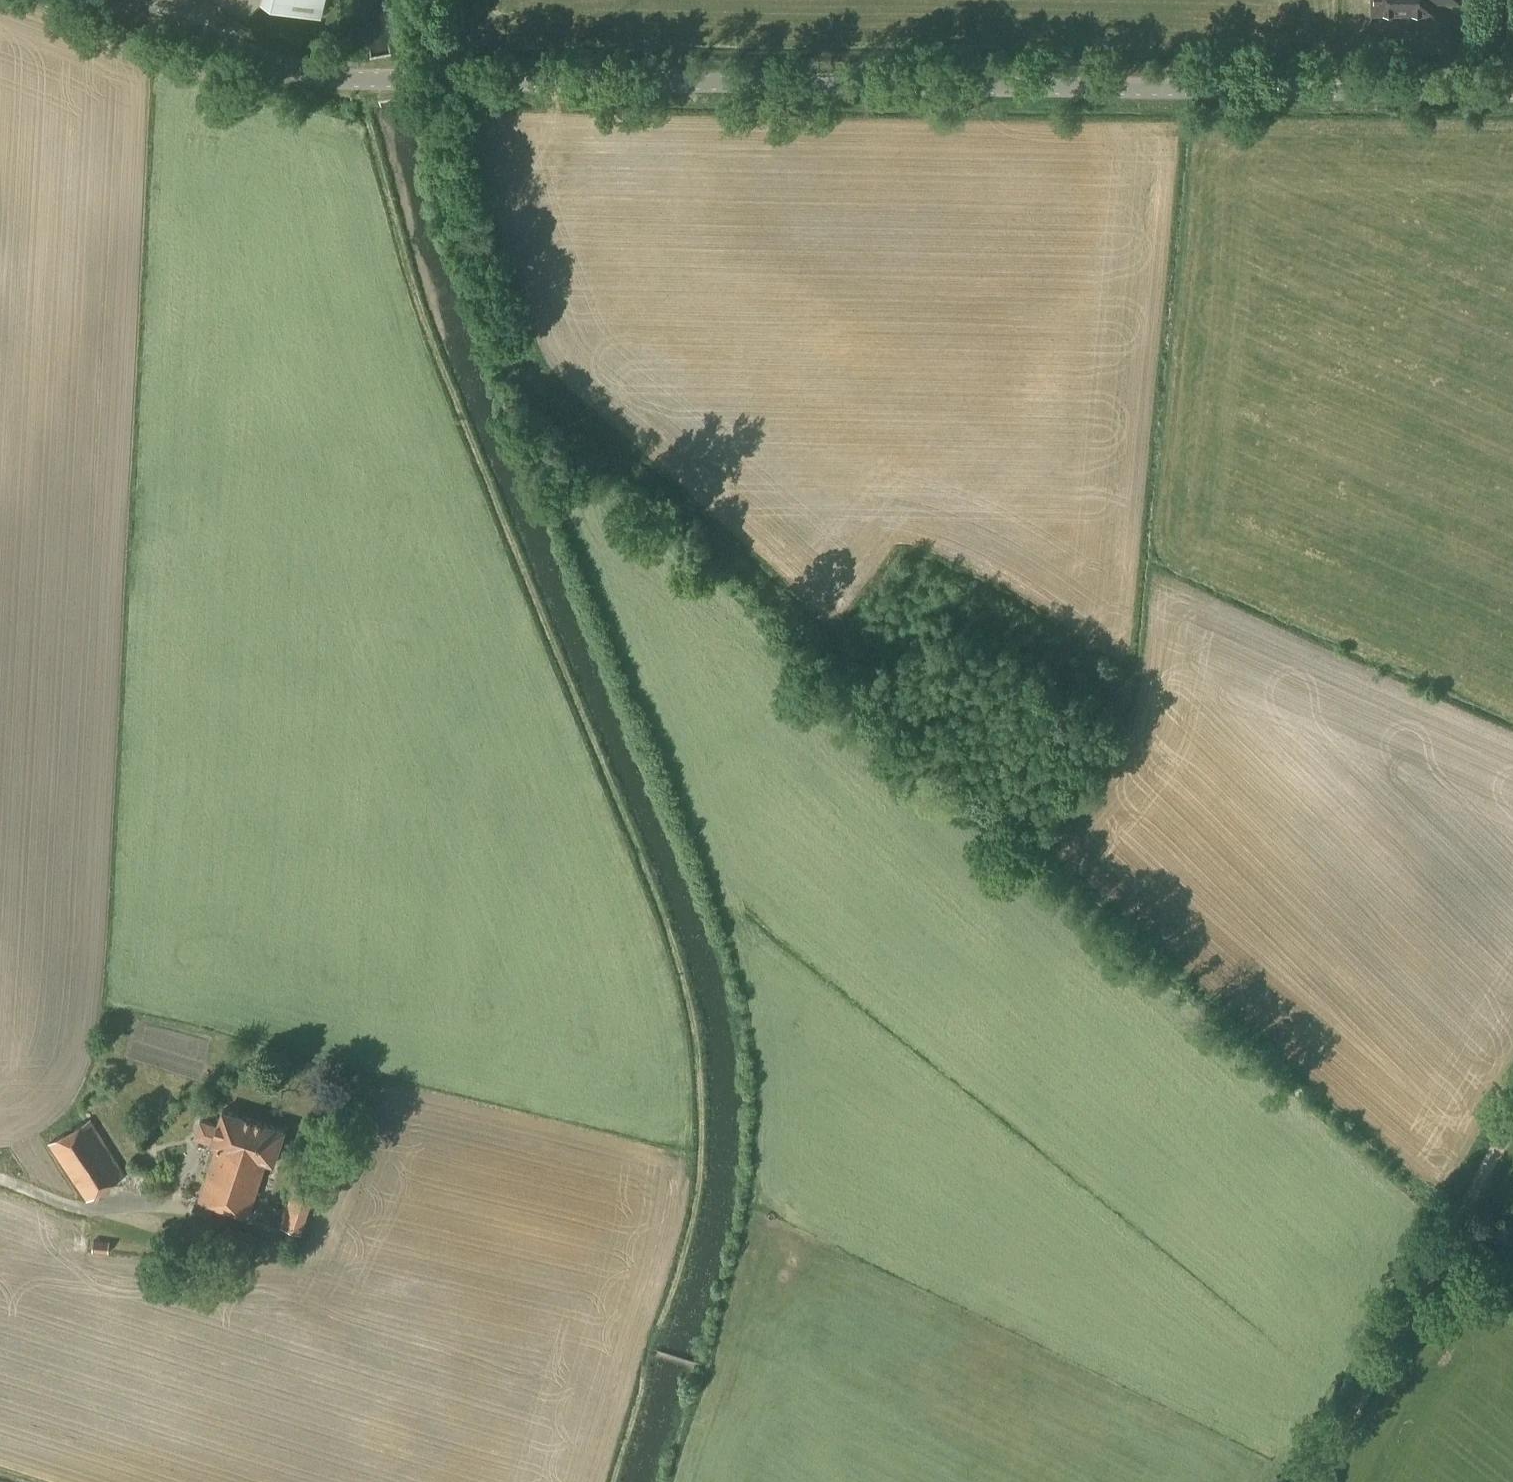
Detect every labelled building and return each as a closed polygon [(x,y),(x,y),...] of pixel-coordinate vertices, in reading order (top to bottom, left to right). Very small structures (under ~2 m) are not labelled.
[(323,0),(266,0),(265,2),(319,15),(323,0)] [(1370,15),(1436,16),(1437,3),(1462,3),(1462,0),(1370,0),(1370,15)] [(274,1164),(285,1130),(223,1110),(218,1125),(201,1120),(195,1136),(212,1141),(204,1168),(209,1170),(200,1199),(249,1215),(266,1162),(274,1164)] [(88,1200),(125,1175),(90,1120),(50,1143),(88,1200)] [(301,1233),(312,1197),(293,1191),(281,1227),(301,1233)] [(94,1239),(93,1250),(108,1252),(109,1240),(94,1239)]
